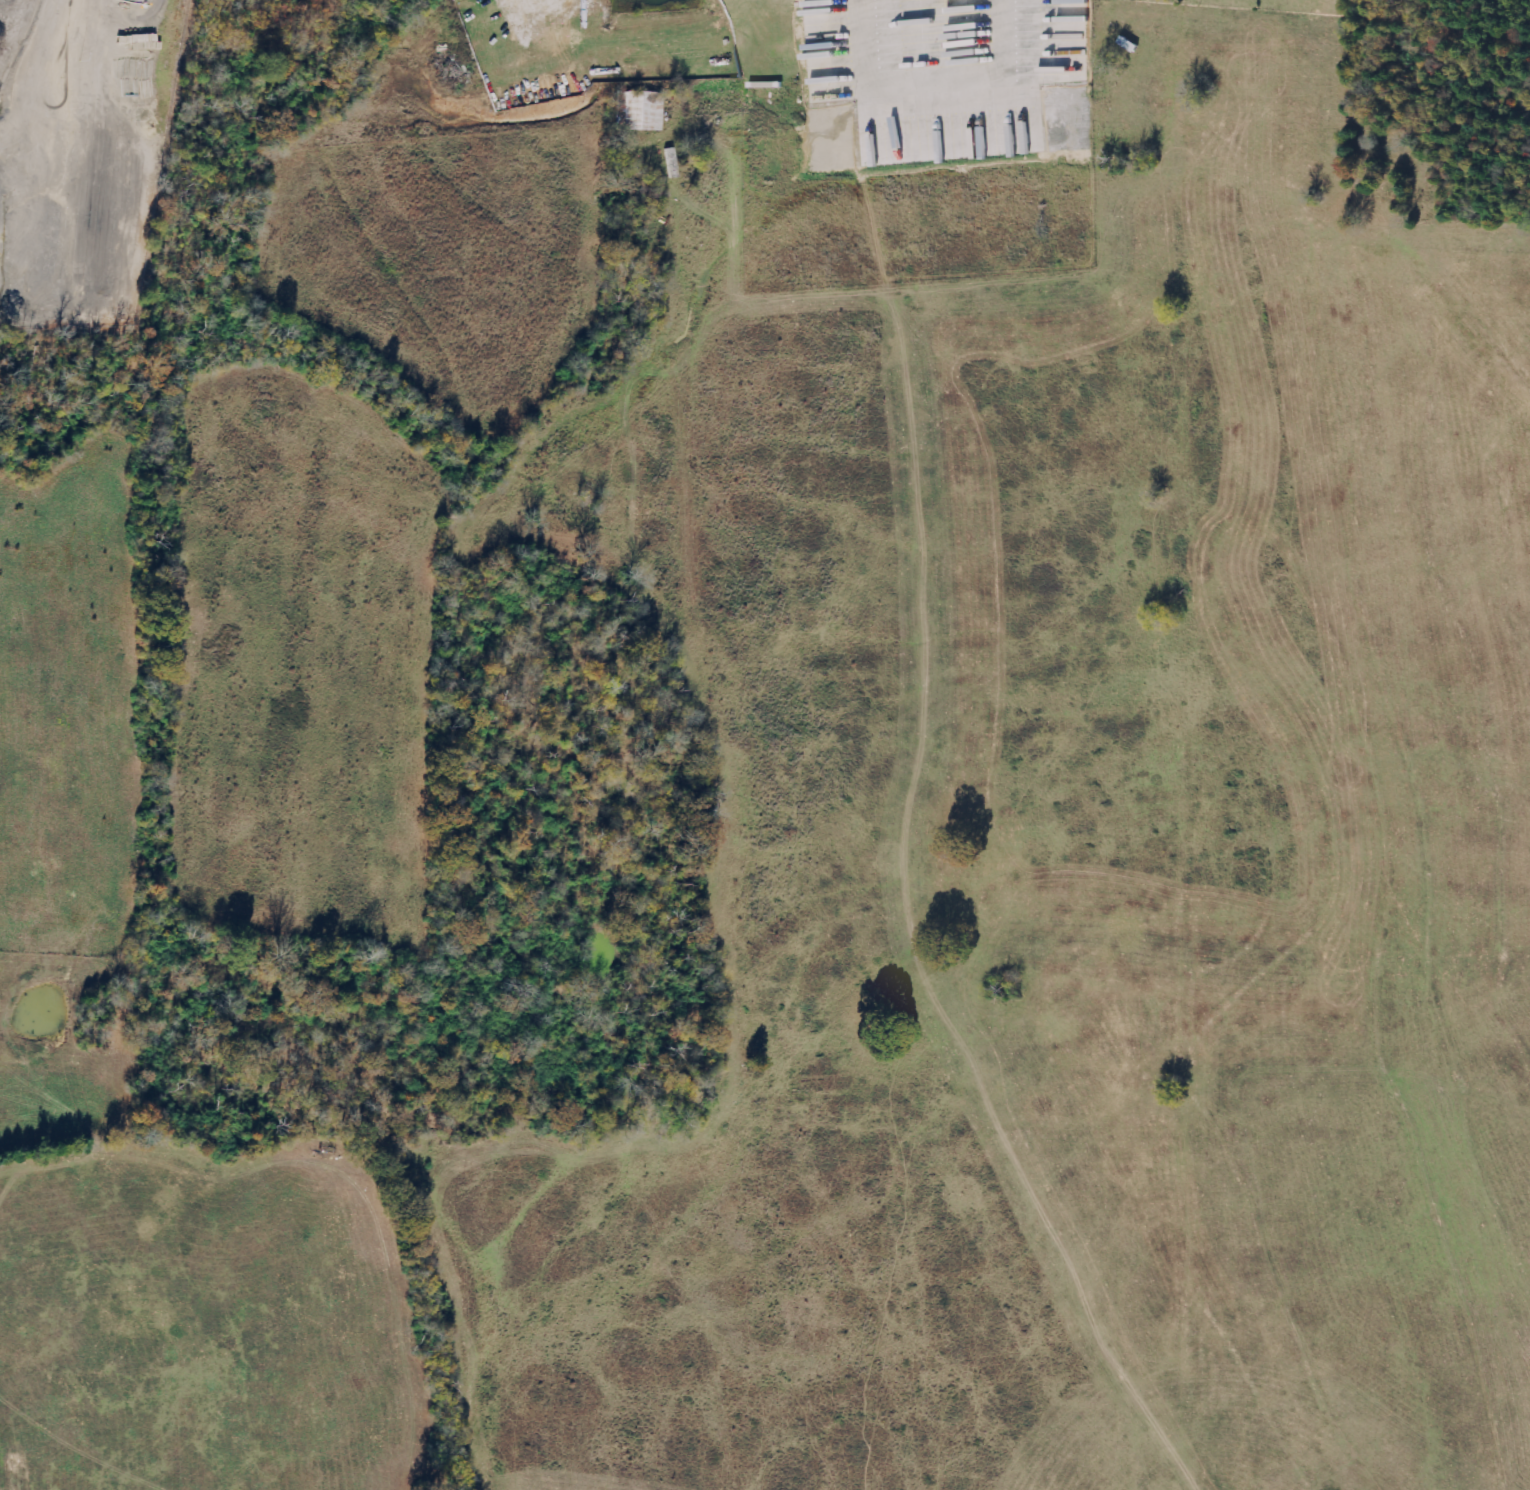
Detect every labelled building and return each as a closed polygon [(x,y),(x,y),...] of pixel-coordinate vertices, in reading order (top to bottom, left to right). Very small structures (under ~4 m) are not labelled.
[(662,92),(618,91),(617,130),(661,131),(662,92)]
